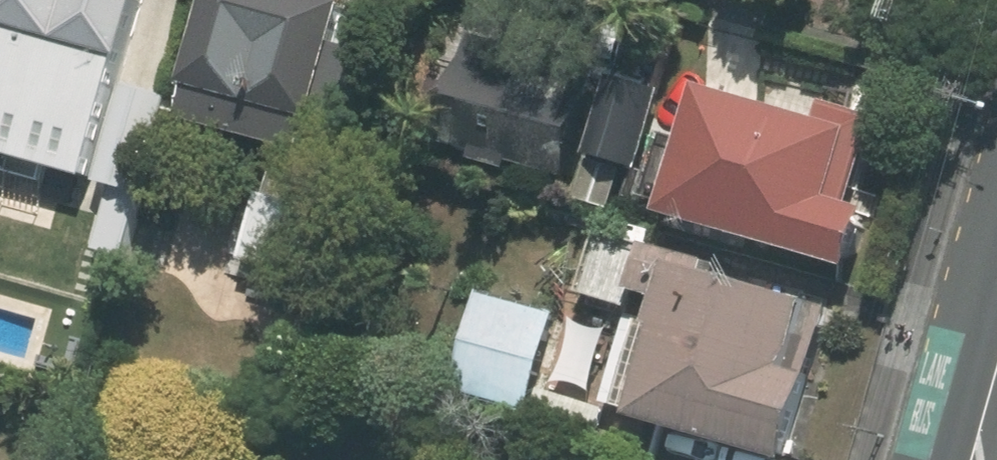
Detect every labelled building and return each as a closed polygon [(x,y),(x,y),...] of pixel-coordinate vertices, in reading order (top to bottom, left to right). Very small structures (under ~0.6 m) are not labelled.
[(138,0),(1,0),(0,4),(0,21),(3,21),(0,31),(0,94),(96,121),(115,53),(122,55),(138,0)] [(371,50),(334,39),(346,0),(211,0),(188,81),(193,82),(183,116),(293,146),(303,113),(314,116),(315,111),(352,122),(371,50)] [(568,174),(598,66),(470,31),(441,139),(477,148),(475,157),(509,167),(512,158),(568,174)] [(638,166),(664,72),(613,57),(587,152),(592,153),(579,199),(613,208),(626,163),(638,166)] [(704,81),(666,209),(852,266),(871,206),(853,201),(880,113),(832,99),(826,118),(704,81)] [(112,85),(77,214),(114,225),(150,96),(112,85)] [(179,192),(152,184),(144,213),(172,221),(179,192)] [(320,206),(261,190),(242,255),(303,272),(320,206)] [(633,416),(782,457),(825,306),(702,271),(706,258),(650,242),(653,230),(630,224),(627,237),(599,229),(582,292),(631,306),(636,292),(656,298),(649,322),(658,325),(633,416)] [(453,389),(526,410),(553,311),(481,292),(453,389)] [(373,373),(425,387),(444,321),(391,307),(373,373)]
